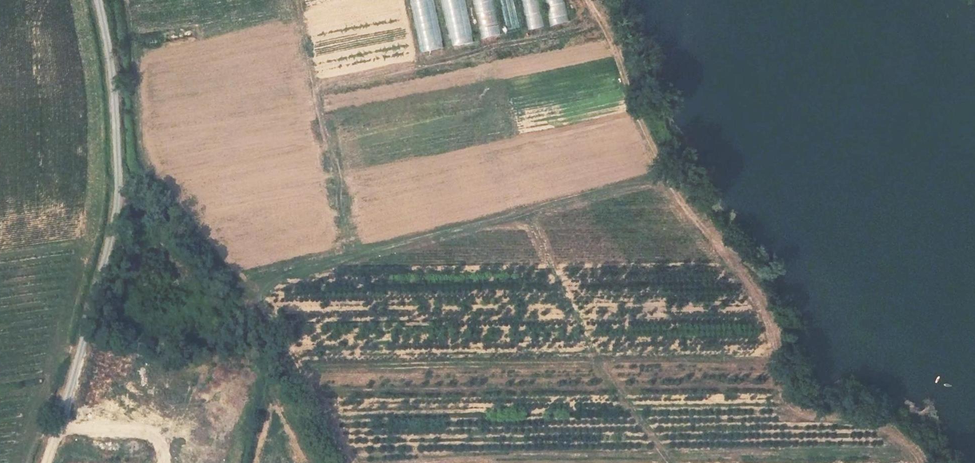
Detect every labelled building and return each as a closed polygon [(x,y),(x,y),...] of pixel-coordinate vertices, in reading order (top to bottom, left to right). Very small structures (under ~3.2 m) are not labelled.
[(444,52),(434,0),(410,0),(421,54),(434,52),(434,54),(444,52)] [(449,45),(472,41),(465,0),(442,0),(449,45)] [(493,0),(475,0),(481,37),(498,34),(493,0)] [(537,0),(522,0),(528,29),(542,26),(537,0)] [(566,21),(562,0),(545,0),(549,24),(566,21)]
